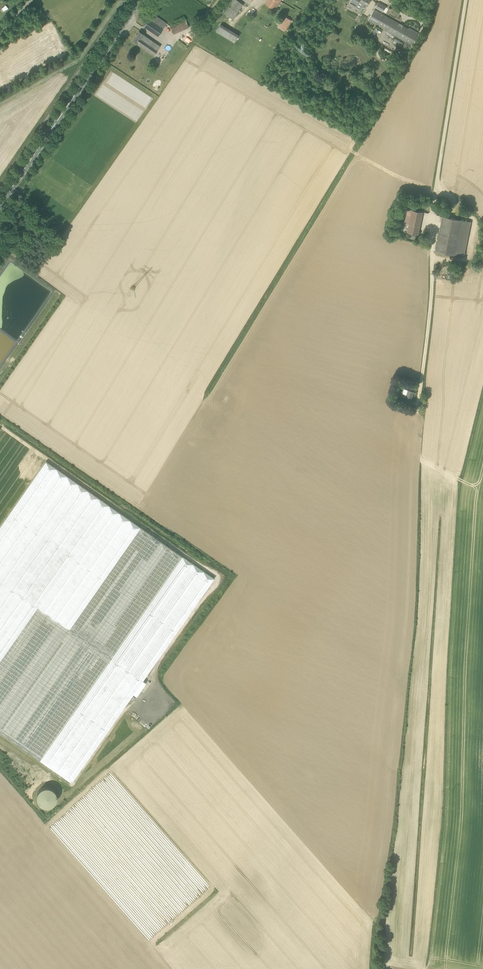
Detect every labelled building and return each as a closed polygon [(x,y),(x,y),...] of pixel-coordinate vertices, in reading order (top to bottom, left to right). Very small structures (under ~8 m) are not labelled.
[(243,5),(237,0),(233,0),(224,12),(233,19),(243,5)] [(265,3),(276,9),(281,0),(267,0),(265,3)] [(386,6),(378,2),(375,8),(383,12),(386,6)] [(412,45),(418,34),(374,9),(368,20),(412,45)] [(279,27),(285,30),(291,20),(285,16),(279,27)] [(163,28),(151,20),(148,18),(143,26),(158,36),(163,28)] [(174,33),(189,27),(186,21),(171,27),(174,33)] [(235,42),(239,34),(221,24),(216,32),(235,42)] [(143,35),(144,34),(139,31),(133,40),(137,43),(138,43),(154,54),(159,46),(143,35)] [(405,218),(404,223),(410,224),(408,232),(418,234),(423,212),(412,210),(410,219),(405,218)] [(462,220),(443,216),(436,251),(455,255),(462,220)] [(414,391),(408,390),(405,389),(403,394),(407,395),(406,398),(411,400),(414,391)] [(109,505),(46,461),(0,527),(0,733),(71,783),(134,694),(137,696),(146,683),(143,680),(215,578),(109,505)] [(151,706),(157,710),(160,704),(154,700),(151,706)] [(39,806),(54,806),(54,788),(39,788),(39,806)]
